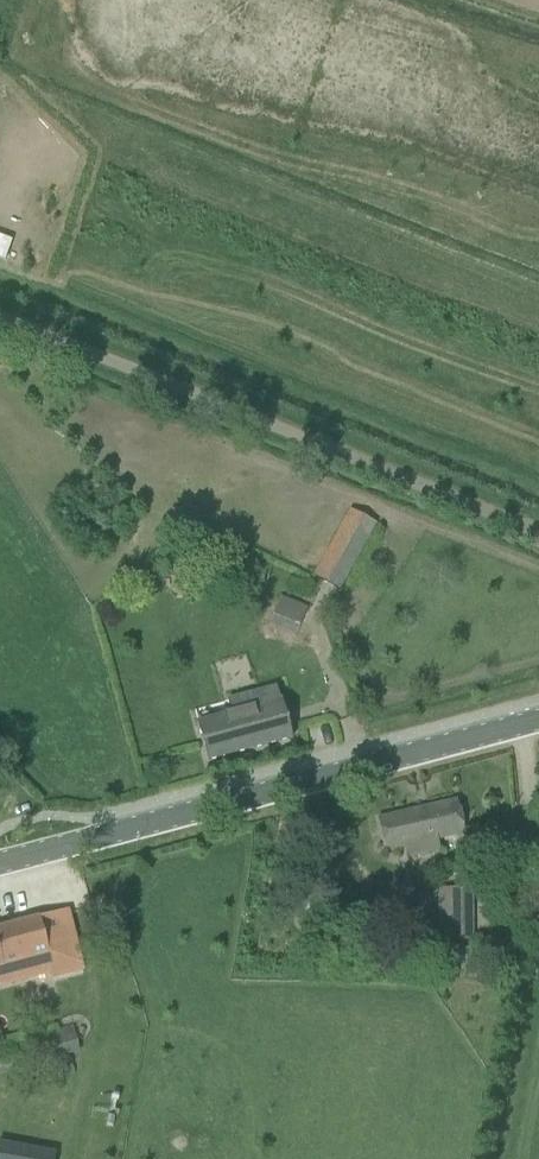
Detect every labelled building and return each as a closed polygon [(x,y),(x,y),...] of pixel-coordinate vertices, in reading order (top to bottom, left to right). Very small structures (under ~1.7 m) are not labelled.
[(340,591),(363,549),(376,525),(352,511),(315,577),(340,591)] [(308,608),(281,596),(269,623),(296,635),(308,608)] [(198,724),(208,762),(293,740),(283,702),(281,703),(278,689),(229,701),(233,715),(198,724)] [(465,835),(457,801),(377,820),(385,853),(404,849),(406,859),(441,851),(439,841),(465,835)] [(474,943),(473,922),(473,888),(439,888),(439,943),(474,943)] [(67,911),(39,918),(0,928),(0,988),(36,978),(54,975),(54,977),(83,971),(67,911)] [(0,1046),(0,1075),(34,1065),(39,1084),(74,1074),(70,1055),(81,1052),(73,1026),(0,1046)] [(57,1150),(0,1138),(0,1158),(55,1158),(57,1150)]
